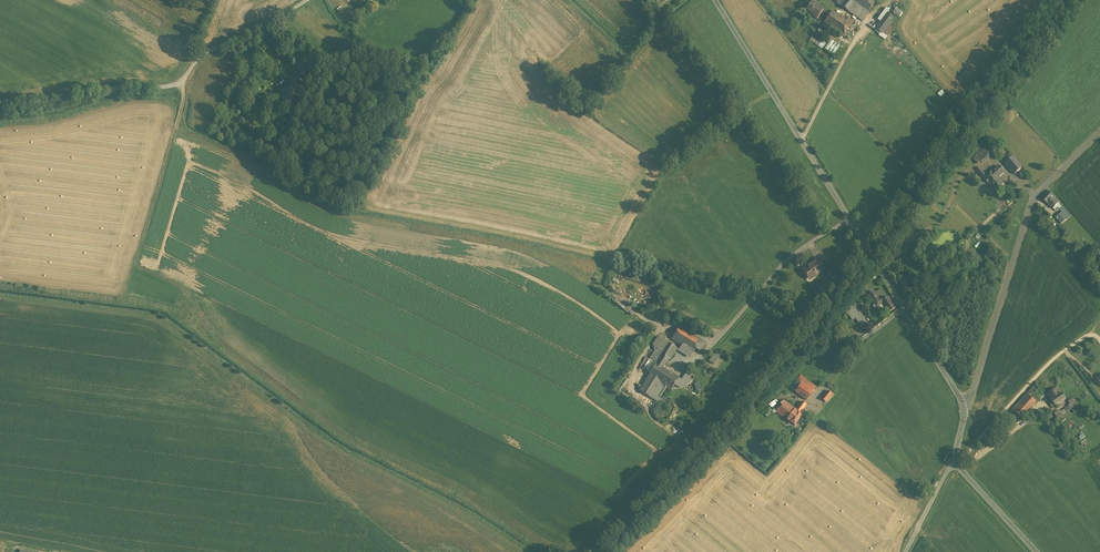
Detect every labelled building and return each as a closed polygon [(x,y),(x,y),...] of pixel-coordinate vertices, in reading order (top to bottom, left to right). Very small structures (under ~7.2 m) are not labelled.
[(812,3),(806,11),(813,16),(817,19),(823,11),(814,4),(816,2),(813,0),(812,3)] [(871,0),(840,0),(837,4),(862,21),(875,3),(871,0)] [(823,24),(832,29),(840,16),(832,11),(823,24)] [(880,22),(882,24),(887,28),(894,18),(887,13),(880,22)] [(840,16),(832,29),(843,37),(853,21),(848,17),(846,20),(840,16)] [(882,24),(878,30),(883,33),(887,28),(882,24)] [(812,37),(810,41),(823,48),(826,43),(821,39),(820,42),(812,37)] [(829,48),(834,53),(839,46),(834,42),(829,48)] [(292,60),(302,74),(311,68),(301,54),(292,60)] [(278,97),(291,104),(295,95),(293,95),(299,84),(288,79),(283,91),(281,90),(278,97)] [(299,84),(293,95),(295,95),(302,99),(307,88),(299,84)] [(991,146),(985,151),(989,154),(994,149),(991,146)] [(983,148),(976,155),(977,156),(981,161),(982,162),(990,156),(989,154),(985,151),(983,148)] [(1011,158),(1005,163),(1015,174),(1023,167),(1013,156),(1011,158)] [(984,178),(995,191),(1005,183),(999,177),(1004,172),(998,166),(987,176),(980,167),(977,170),(984,178)] [(1042,199),(1048,204),(1050,202),(1053,199),(1048,193),(1042,199)] [(1063,212),(1058,215),(1064,222),(1068,218),(1063,212)] [(817,260),(804,270),(810,278),(816,274),(816,276),(824,270),(822,267),(817,260)] [(824,270),(831,280),(832,279),(837,273),(830,262),(822,267),(824,270)] [(809,281),(816,276),(816,274),(810,278),(804,270),(802,270),(809,281)] [(902,287),(907,284),(904,278),(899,281),(902,287)] [(876,294),(881,301),(886,297),(881,289),(877,292),(877,293),(876,294)] [(884,308),(888,313),(896,308),(888,296),(886,297),(881,301),(876,294),(875,292),(869,295),(875,305),(876,307),(877,307),(878,306),(882,304),(884,308)] [(852,303),(849,308),(853,313),(847,317),(850,321),(856,318),(863,329),(869,325),(861,314),(862,313),(857,306),(854,302),(853,302),(852,303)] [(682,345),(694,352),(696,348),(700,351),(705,343),(679,327),(672,339),(682,345)] [(851,341),(854,344),(859,340),(856,336),(851,341)] [(657,364),(669,343),(663,339),(649,360),(656,364),(657,364)] [(670,355),(675,347),(669,343),(657,364),(663,368),(666,364),(668,359),(670,355)] [(679,350),(678,348),(677,350),(690,358),(694,352),(682,345),(679,350)] [(709,361),(714,364),(720,355),(716,352),(709,361)] [(661,383),(662,384),(670,372),(669,371),(663,368),(657,364),(656,364),(649,376),(661,383)] [(670,372),(662,384),(666,387),(672,390),(675,384),(679,378),(670,372)] [(682,380),(688,384),(692,377),(686,373),(682,380)] [(640,391),(651,398),(661,383),(649,376),(640,391)] [(796,392),(807,400),(816,387),(801,376),(792,388),(796,391),(796,392)] [(682,380),(679,378),(675,384),(680,387),(681,384),(686,387),(688,384),(682,380)] [(651,398),(657,402),(659,401),(661,400),(663,400),(665,400),(666,400),(660,397),(666,387),(662,384),(661,383),(651,398)] [(1039,388),(1036,383),(1027,393),(1031,397),(1039,388)] [(1052,400),(1062,394),(1059,390),(1049,397),(1052,400)] [(822,399),(826,402),(832,394),(828,391),(822,399)] [(1013,410),(1022,418),(1036,401),(1031,397),(1027,393),(1013,410)] [(1062,394),(1052,400),(1056,406),(1066,399),(1062,393),(1062,394)] [(1069,405),(1071,409),(1077,405),(1073,399),(1069,401),(1071,404),(1069,405)] [(653,412),(654,415),(657,418),(660,420),(663,420),(667,419),(670,418),(672,415),(673,412),(673,408),(672,405),(669,402),(667,401),(665,400),(663,400),(661,400),(659,401),(657,402),(656,403),(654,405),(653,409),(653,412)] [(795,409),(783,400),(776,412),(787,420),(795,409)] [(807,405),(802,401),(796,410),(801,413),(807,405)] [(765,406),(761,412),(767,416),(771,410),(765,406)] [(801,413),(796,410),(795,409),(787,420),(791,422),(795,425),(803,415),(801,413)]
